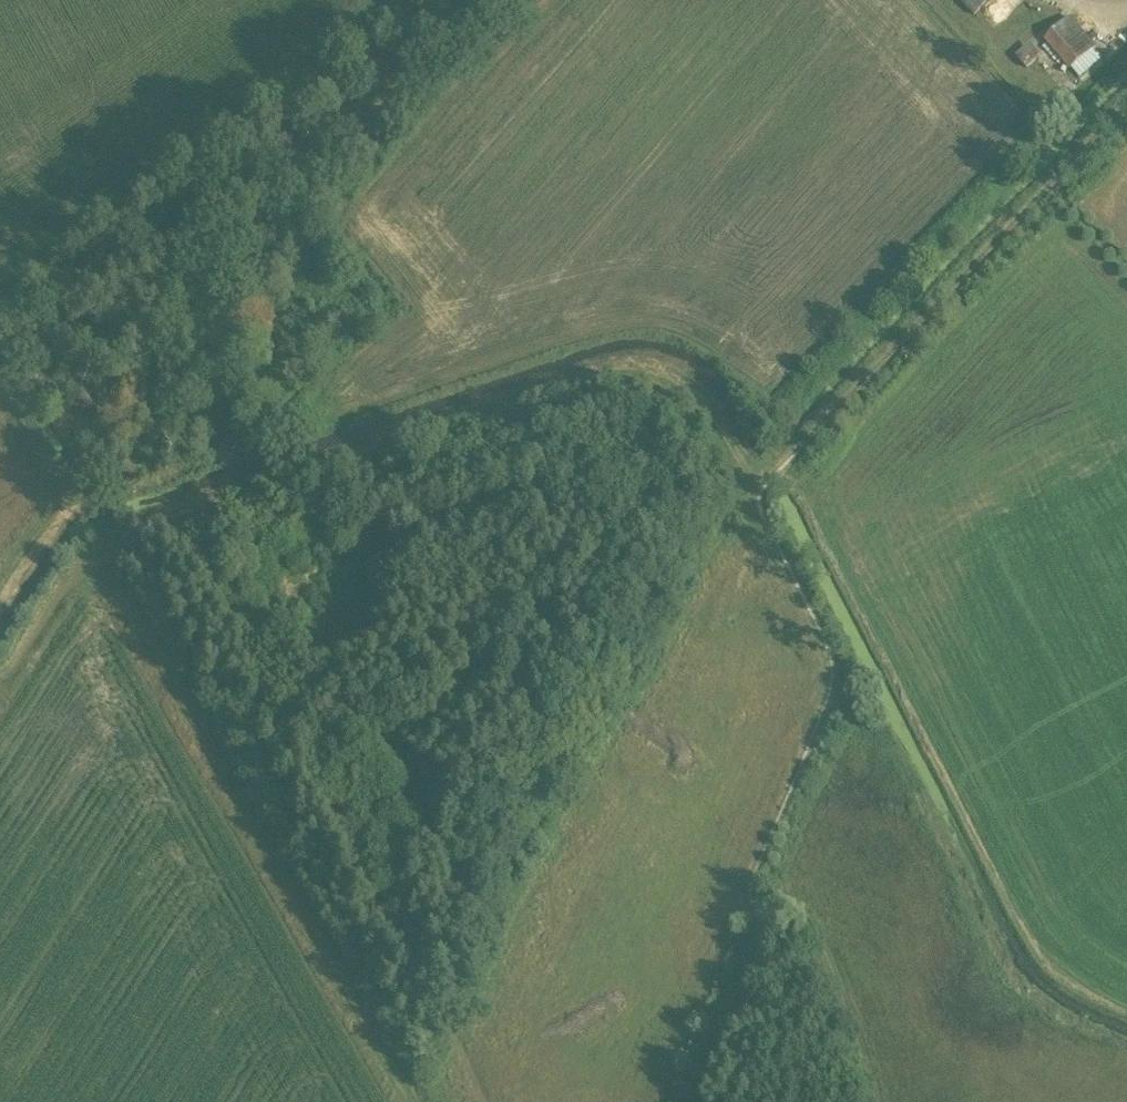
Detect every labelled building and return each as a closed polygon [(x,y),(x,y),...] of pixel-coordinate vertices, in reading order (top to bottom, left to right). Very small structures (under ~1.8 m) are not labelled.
[(990,0),(959,0),(974,15),(990,0)] [(1069,69),(1096,46),(1070,16),(1043,38),(1069,69)]
